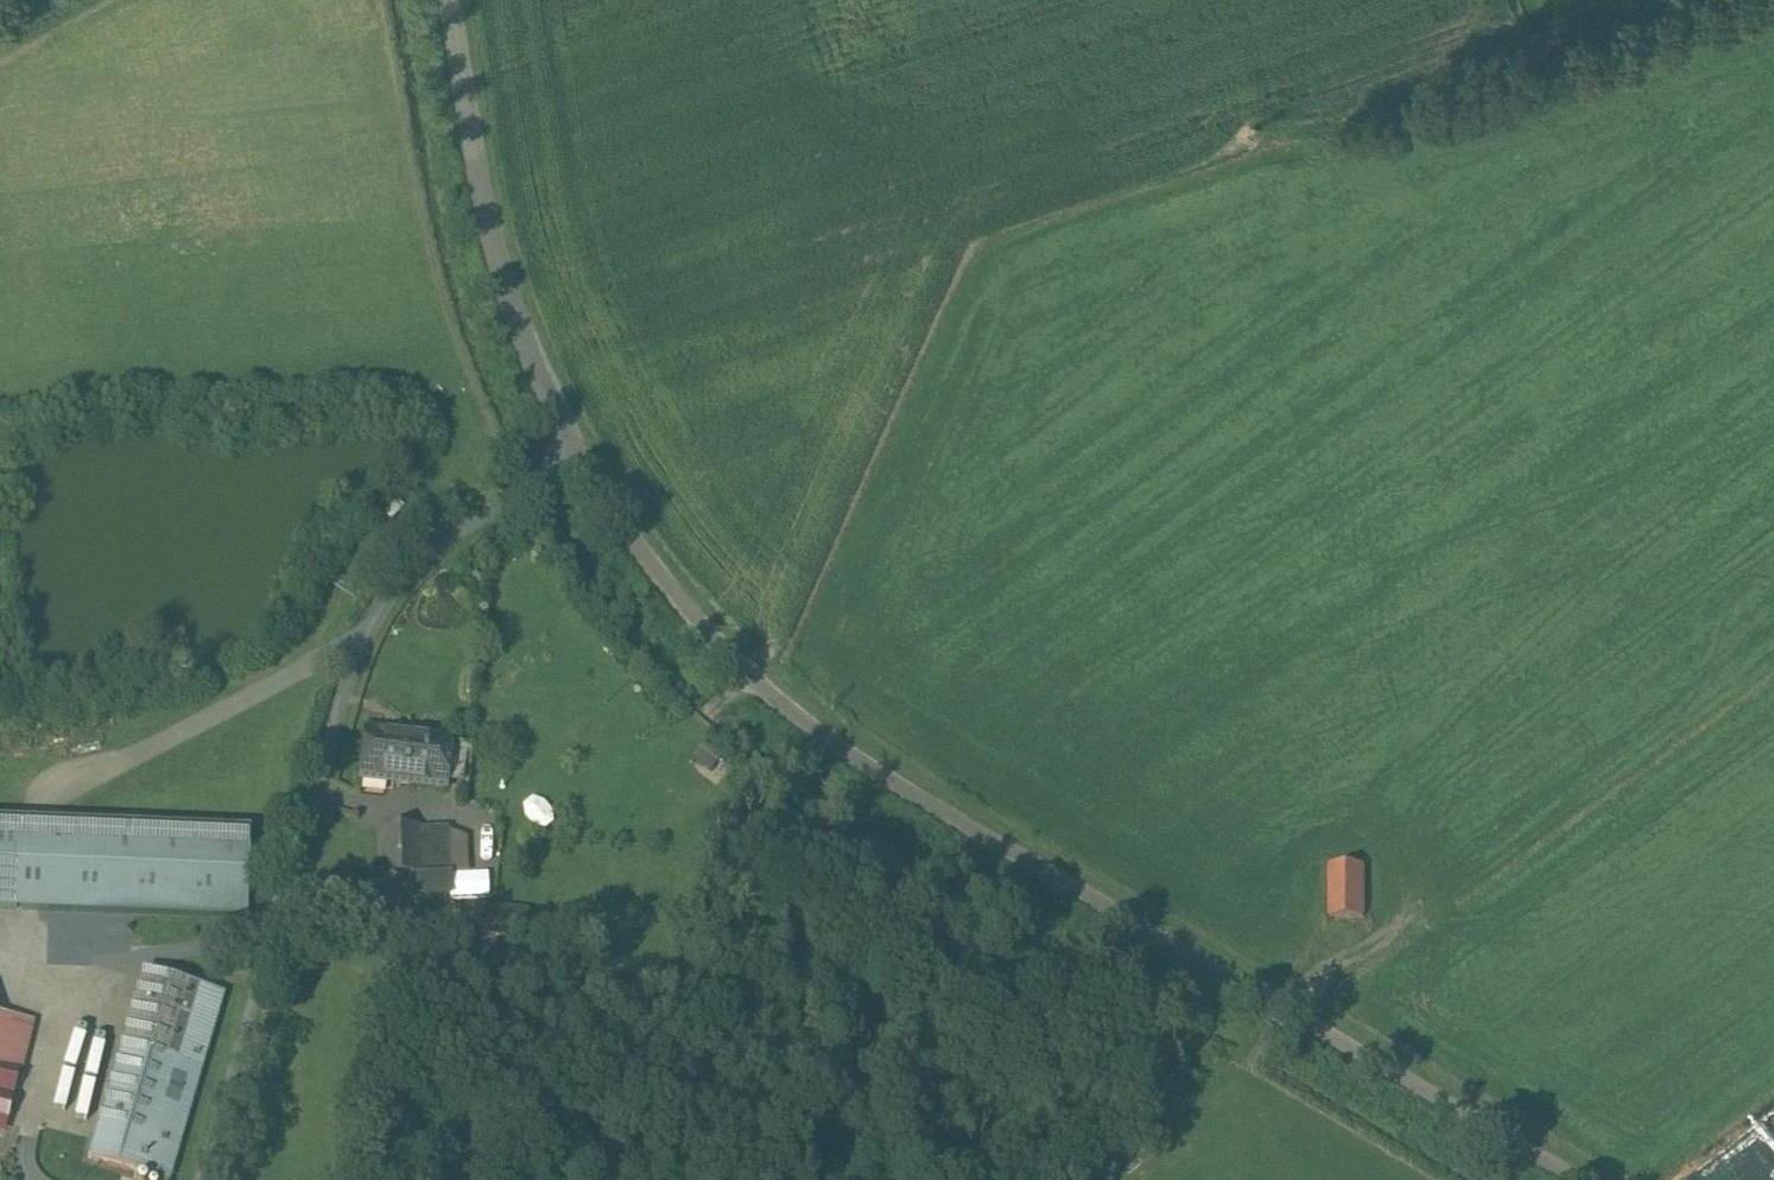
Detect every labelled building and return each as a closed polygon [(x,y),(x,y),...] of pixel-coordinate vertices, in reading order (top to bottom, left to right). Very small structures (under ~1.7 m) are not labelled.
[(450,739),(369,729),(363,777),(444,787),(450,739)] [(0,819),(0,906),(244,917),(247,830),(50,821),(0,819)] [(419,826),(381,827),(382,872),(418,872),(419,826)] [(449,826),(419,826),(418,872),(450,872),(449,826)] [(1362,866),(1329,866),(1328,914),(1361,914),(1362,866)] [(198,985),(144,969),(123,1042),(177,1058),(198,985)] [(177,1058),(123,1042),(90,1156),(165,1178),(219,991),(198,985),(177,1058)] [(10,1092),(16,1067),(0,1063),(0,1089),(10,1092)] [(0,1089),(0,1121),(3,1121),(10,1092),(0,1089)]
